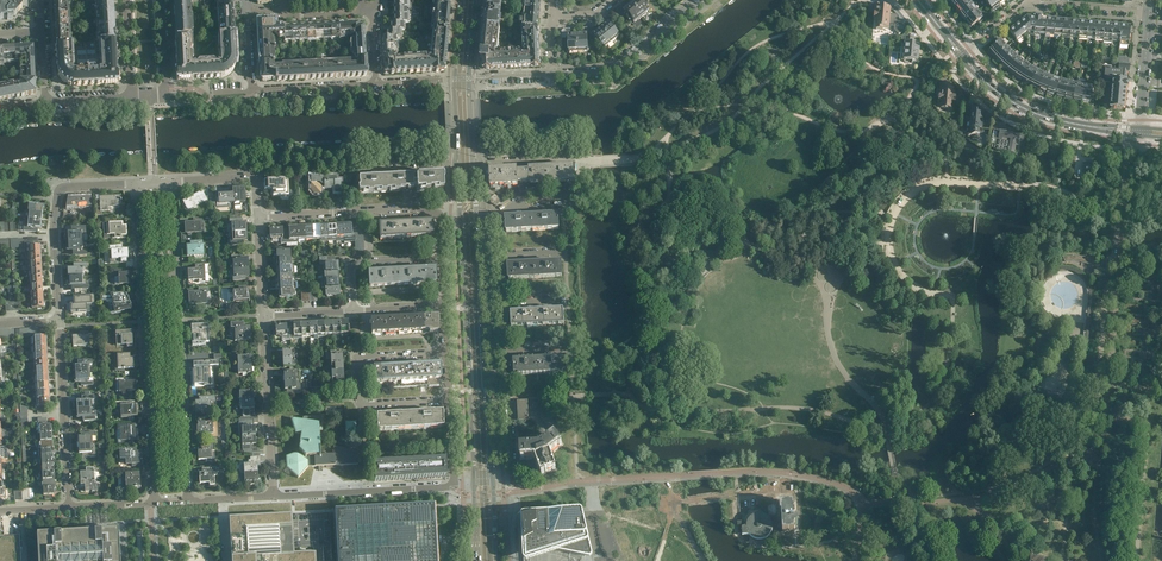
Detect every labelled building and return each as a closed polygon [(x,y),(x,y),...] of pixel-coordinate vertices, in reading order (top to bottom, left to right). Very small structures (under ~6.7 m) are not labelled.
[(25,0),(10,0),(10,1),(8,3),(19,12),(22,8),(22,6),(26,6),(25,0)] [(68,0),(64,0),(54,1),(55,15),(69,15),(68,0)] [(112,1),(112,0),(97,0),(97,12),(96,12),(96,15),(97,15),(97,16),(113,15),(112,1)] [(190,0),(174,0),(175,12),(191,11),(191,10),(191,7),(190,7),(190,0)] [(233,0),(217,0),(217,3),(219,3),(219,10),(233,9),(233,0)] [(407,1),(402,1),(402,0),(400,0),(399,1),(394,1),(394,4),(394,6),(394,7),(394,8),(399,8),(400,7),(402,7),(402,8),(407,8),(407,1)] [(502,11),(500,11),(501,5),(502,5),(503,0),(487,0),(486,8),(487,8),(486,16),(485,16),(484,26),(498,28),(500,28),(500,23),(499,22),(499,16),(501,16),(502,11)] [(541,0),(525,0),(525,3),(524,3),(524,8),(525,8),(540,9),(541,0)] [(643,0),(636,0),(631,4),(642,17),(645,15),(645,14),(649,11),(646,7),(648,6),(643,0)] [(969,0),(952,0),(950,1),(952,3),(951,4),(953,6),(954,6),(957,9),(956,10),(958,12),(959,12),(961,14),(972,5),(969,0)] [(995,0),(984,0),(987,4),(989,6),(992,10),(994,9),(996,10),(998,8),(998,7),(997,6),(999,5),(995,0)] [(19,12),(8,3),(7,4),(2,5),(2,3),(0,3),(0,5),(1,19),(7,19),(7,20),(13,19),(13,16),(15,16),(19,12)] [(448,19),(449,11),(449,10),(450,9),(450,6),(435,4),(435,9),(433,8),(432,17),(448,19)] [(642,17),(631,4),(624,10),(620,6),(616,9),(621,15),(624,13),(625,14),(625,15),(630,21),(632,19),(634,22),(638,19),(640,19),(642,17)] [(902,21),(894,11),(892,10),(892,9),(891,9),(891,7),(880,6),(881,4),(874,4),(874,13),(874,19),(877,20),(876,29),(883,30),(883,28),(886,28),(886,30),(891,30),(891,29),(893,29),(893,24),(897,24),(898,24),(902,21)] [(966,21),(978,11),(972,5),(961,14),(962,16),(962,17),(962,18),(963,19),(965,19),(966,21)] [(407,16),(407,8),(402,8),(402,7),(400,7),(399,8),(394,8),(394,11),(394,12),(394,14),(394,15),(394,16),(407,16)] [(539,17),(540,9),(525,8),(525,11),(523,11),(523,16),(539,17)] [(234,22),(233,9),(219,10),(220,17),(218,18),(219,23),(234,22)] [(191,24),(191,16),(192,16),(191,13),(191,12),(191,11),(175,12),(175,25),(191,24)] [(983,20),(982,19),(983,18),(978,11),(966,21),(967,22),(967,23),(968,24),(968,25),(970,25),(971,27),(977,22),(979,24),(983,20)] [(69,29),(69,15),(55,15),(55,30),(69,29)] [(115,42),(114,27),(113,15),(97,16),(98,18),(97,18),(97,20),(98,21),(99,38),(98,39),(98,41),(99,42),(99,43),(115,42)] [(538,29),(539,17),(523,16),(522,21),(523,21),(522,27),(523,27),(538,29)] [(1034,34),(1036,17),(1029,16),(1020,23),(1027,32),(1034,33),(1034,34)] [(447,27),(447,21),(448,19),(432,17),(432,24),(433,25),(432,30),(434,30),(447,31),(448,28),(447,27)] [(1045,35),(1047,19),(1041,19),(1041,17),(1036,17),(1034,34),(1045,35)] [(1054,35),(1055,20),(1052,20),(1052,19),(1047,18),(1047,19),(1045,35),(1046,35),(1051,35),(1051,34),(1054,35)] [(284,38),(283,27),(276,27),(276,19),(258,20),(258,34),(270,33),(271,34),(272,33),(274,33),(276,35),(278,35),(278,37),(279,38),(284,38)] [(1062,35),(1063,21),(1060,20),(1055,19),(1055,20),(1054,35),(1053,36),(1059,36),(1059,35),(1062,35)] [(1070,36),(1072,21),(1068,21),(1068,20),(1064,20),(1064,21),(1063,21),(1062,35),(1062,36),(1067,37),(1067,36),(1070,36)] [(1079,37),(1080,22),(1077,22),(1077,21),(1072,21),(1070,36),(1070,37),(1076,38),(1076,37),(1078,37),(1079,37)] [(1087,38),(1088,23),(1085,23),(1085,22),(1080,21),(1080,22),(1079,37),(1078,37),(1078,38),(1084,38),(1084,37),(1087,38)] [(235,35),(234,22),(219,23),(219,28),(220,28),(221,36),(235,35)] [(1095,38),(1097,24),(1093,23),(1093,22),(1089,22),(1089,23),(1088,23),(1087,38),(1087,39),(1092,39),(1092,38),(1095,38)] [(339,37),(339,24),(335,24),(335,23),(332,23),(331,24),(331,38),(339,37)] [(353,35),(352,23),(339,24),(339,37),(339,38),(343,38),(345,37),(347,37),(348,36),(353,36),(353,35)] [(365,39),(364,25),(359,25),(359,23),(352,23),(353,35),(353,36),(353,40),(365,39)] [(405,31),(405,23),(394,23),(391,23),(391,24),(390,24),(390,27),(391,27),(391,30),(401,30),(401,31),(405,31)] [(618,32),(617,32),(614,28),(613,29),(609,24),(609,23),(608,24),(601,29),(612,42),(619,36),(620,35),(620,34),(619,33),(619,32),(618,32)] [(1022,36),(1027,32),(1020,23),(1014,28),(1013,28),(1013,27),(1009,30),(1010,31),(1006,34),(1012,41),(1015,38),(1016,40),(1017,41),(1022,37),(1022,36)] [(1104,39),(1105,24),(1102,24),(1102,23),(1097,23),(1097,24),(1095,38),(1095,39),(1100,40),(1101,39),(1103,39),(1104,39)] [(192,33),(191,24),(175,25),(176,38),(192,38),(192,37),(193,36),(193,34),(192,33)] [(316,39),(315,25),(312,25),(311,24),(308,25),(307,25),(308,39),(316,39)] [(323,38),(323,25),(320,25),(319,24),(316,24),(316,25),(315,25),(316,39),(323,38)] [(331,38),(331,24),(327,24),(324,24),(323,25),(323,38),(331,38)] [(1112,40),(1113,25),(1110,25),(1110,24),(1105,24),(1104,39),(1103,39),(1103,40),(1109,41),(1109,40),(1112,40)] [(1120,41),(1122,26),(1118,25),(1114,24),(1113,25),(1112,40),(1112,41),(1117,41),(1117,40),(1120,41)] [(300,40),(299,26),(296,26),(295,25),(293,26),(292,26),(291,26),(292,40),(300,40)] [(308,39),(307,25),(304,26),(303,25),(301,25),(300,26),(299,26),(300,40),(308,39)] [(1129,46),(1130,32),(1133,33),(1133,27),(1126,26),(1127,25),(1122,25),(1122,26),(1120,41),(1120,45),(1129,46)] [(292,40),(291,26),(288,27),(287,26),(285,26),(284,27),(283,27),(284,38),(284,40),(285,40),(292,40)] [(497,41),(498,28),(484,26),(483,40),(497,41)] [(539,41),(538,29),(523,27),(524,42),(539,41)] [(70,44),(70,36),(71,36),(71,34),(70,34),(69,29),(55,30),(56,45),(70,44)] [(569,36),(569,33),(570,33),(570,29),(564,29),(563,30),(562,31),(562,32),(562,38),(566,38),(566,37),(568,37),(568,36),(569,36)] [(601,29),(595,34),(594,35),(599,41),(598,41),(601,45),(601,46),(601,47),(602,47),(602,48),(603,48),(604,47),(605,48),(612,42),(601,29)] [(401,38),(401,31),(401,30),(391,30),(387,30),(387,31),(386,32),(386,34),(387,35),(387,37),(397,37),(397,38),(401,38)] [(447,44),(447,36),(448,31),(447,31),(434,30),(432,43),(447,44)] [(275,49),(275,47),(274,47),(274,43),(273,43),(272,38),(271,37),(271,34),(270,33),(258,34),(260,62),(274,61),(275,61),(274,56),(273,56),(273,52),(274,51),(274,49),(275,49)] [(236,65),(235,39),(235,35),(221,36),(219,36),(192,38),(176,38),(175,38),(177,80),(222,78),(223,77),(224,77),(226,76),(227,76),(228,75),(230,74),(231,73),(231,72),(233,71),(233,69),(234,68),(235,67),(235,66),(235,65),(236,65)] [(577,35),(569,36),(568,36),(568,37),(568,43),(567,43),(567,48),(567,49),(567,50),(567,51),(568,51),(568,52),(569,52),(569,53),(578,52),(577,35)] [(589,47),(588,42),(587,42),(587,36),(587,35),(586,35),(577,35),(578,52),(588,52),(587,51),(589,51),(589,50),(589,49),(590,49),(590,48),(589,48),(589,47)] [(918,61),(919,44),(914,43),(914,37),(906,36),(906,42),(905,42),(904,60),(912,60),(912,62),(917,62),(917,61),(918,61)] [(397,44),(397,38),(397,37),(387,37),(382,37),(383,45),(397,44)] [(367,76),(365,53),(365,39),(353,40),(351,40),(350,42),(350,44),(349,44),(349,45),(351,45),(352,53),(351,53),(351,54),(352,56),(352,58),(354,59),(354,63),(355,64),(356,76),(367,76)] [(496,53),(497,41),(483,40),(481,53),(482,53),(489,53),(496,53)] [(996,57),(1007,47),(1002,41),(1001,42),(999,40),(995,44),(996,45),(990,50),(992,52),(991,54),(992,55),(993,56),(995,56),(996,57)] [(539,54),(539,48),(539,41),(524,42),(525,54),(526,55),(539,54)] [(118,83),(117,58),(116,42),(115,42),(99,43),(89,43),(89,49),(86,49),(87,69),(88,85),(118,83)] [(445,57),(447,44),(432,43),(431,55),(433,56),(445,57)] [(87,69),(86,49),(84,49),(84,48),(83,48),(79,45),(70,46),(70,44),(56,45),(58,75),(59,75),(59,76),(60,77),(61,78),(62,79),(62,80),(63,81),(64,82),(65,83),(67,84),(68,84),(69,85),(70,85),(71,85),(72,86),(74,86),(88,85),(87,69)] [(398,52),(397,44),(383,45),(384,58),(396,57),(397,56),(397,52),(398,52)] [(1002,63),(1013,53),(1007,47),(996,57),(998,59),(997,60),(999,62),(1001,62),(1002,63)] [(33,57),(33,48),(15,49),(16,62),(18,62),(18,58),(33,57)] [(16,62),(15,49),(3,49),(3,50),(3,62),(4,62),(7,62),(8,63),(15,63),(16,62)] [(497,69),(496,55),(496,53),(489,53),(482,53),(481,60),(480,70),(497,69)] [(523,67),(522,54),(521,53),(509,54),(510,68),(523,67)] [(1009,69),(1018,58),(1015,55),(1013,53),(1002,63),(1004,65),(1004,67),(1006,68),(1007,68),(1009,69)] [(510,68),(509,54),(499,54),(498,55),(496,55),(497,69),(510,68)] [(540,66),(539,54),(526,55),(525,54),(522,54),(523,67),(540,66)] [(444,72),(445,57),(433,56),(433,57),(433,59),(434,72),(444,72)] [(34,69),(33,61),(33,57),(18,58),(18,62),(21,63),(21,70),(34,69)] [(395,74),(394,61),(395,60),(395,58),(396,58),(396,57),(384,58),(384,75),(395,74)] [(434,72),(433,59),(428,59),(427,57),(420,58),(421,72),(430,72),(434,72)] [(408,73),(407,58),(399,59),(399,60),(395,60),(394,61),(395,74),(400,74),(408,73)] [(421,72),(420,58),(407,58),(408,73),(421,72)] [(1016,75),(1025,63),(1022,60),(1018,58),(1009,69),(1011,71),(1011,72),(1013,74),(1014,74),(1016,75)] [(288,80),(287,65),(282,66),(282,67),(278,67),(278,68),(273,68),(272,64),(274,64),(274,61),(260,62),(261,81),(271,80),(271,81),(288,80)] [(322,78),(321,62),(320,62),(320,63),(316,64),(316,65),(308,65),(308,64),(300,65),(300,66),(292,66),(292,65),(287,65),(288,80),(322,78)] [(356,76),(355,64),(354,63),(351,63),(349,62),(334,63),(334,64),(327,64),(327,63),(322,63),(322,62),(321,62),(322,78),(356,76)] [(1023,80),(1031,67),(1028,65),(1025,63),(1016,75),(1018,76),(1018,78),(1019,78),(1021,79),(1022,79),(1023,80)] [(1128,89),(1128,84),(1126,84),(1127,71),(1129,71),(1130,65),(1128,65),(1119,64),(1119,67),(1114,67),(1114,70),(1112,70),(1112,67),(1102,66),(1101,82),(1111,83),(1111,80),(1113,81),(1110,108),(1124,110),(1126,88),(1128,89)] [(1031,84),(1038,71),(1035,69),(1031,67),(1023,80),(1026,81),(1026,82),(1027,83),(1028,84),(1030,83),(1031,84)] [(35,82),(34,69),(21,70),(21,73),(20,73),(20,81),(28,81),(28,82),(35,82)] [(1039,88),(1045,74),(1038,71),(1031,84),(1034,85),(1034,87),(1036,88),(1037,87),(1039,88)] [(1048,91),(1053,77),(1045,74),(1039,88),(1042,89),(1042,90),(1045,91),(1046,91),(1048,91)] [(1056,94),(1060,80),(1053,77),(1048,91),(1050,92),(1050,94),(1053,94),(1054,93),(1056,94)] [(1065,97),(1069,82),(1060,80),(1056,94),(1059,95),(1058,96),(1062,97),(1062,96),(1065,97)] [(35,94),(35,82),(28,82),(28,81),(20,81),(20,85),(18,85),(20,97),(35,94)] [(955,96),(955,94),(953,93),(953,89),(951,89),(952,84),(949,83),(949,82),(941,81),(939,101),(942,101),(942,108),(952,109),(952,102),(955,102),(956,96),(955,96)] [(1073,98),(1077,84),(1069,82),(1065,97),(1067,97),(1067,98),(1070,99),(1070,98),(1073,98)] [(1095,100),(1096,91),(1097,84),(1093,83),(1093,87),(1085,86),(1082,100),(1084,101),(1084,102),(1087,102),(1088,101),(1091,102),(1091,99),(1095,100)] [(1082,100),(1085,86),(1077,84),(1073,98),(1075,99),(1075,100),(1079,101),(1079,100),(1082,100)] [(20,97),(18,85),(14,86),(14,85),(10,86),(10,85),(5,86),(8,100),(20,97)] [(982,129),(982,120),(983,112),(972,111),(971,128),(968,128),(969,135),(980,133),(979,129),(982,129)] [(1014,153),(1017,141),(1023,142),(1024,136),(1000,131),(999,136),(996,136),(993,149),(1008,152),(1014,153)] [(576,181),(575,174),(576,174),(576,173),(577,171),(576,171),(576,167),(575,167),(547,168),(548,183),(576,181)] [(548,183),(547,168),(529,169),(529,172),(522,172),(517,172),(517,171),(490,173),(491,189),(518,187),(518,183),(523,183),(530,183),(530,184),(548,183)] [(443,191),(443,182),(443,177),(442,177),(442,176),(431,176),(431,175),(427,175),(427,176),(417,177),(417,175),(413,176),(401,176),(401,175),(397,175),(397,176),(387,177),(375,178),(374,176),(370,176),(370,178),(359,179),(359,180),(359,184),(359,187),(358,188),(359,192),(368,192),(368,193),(373,193),(373,191),(381,191),(381,192),(386,192),(386,191),(394,190),(394,192),(400,191),(400,190),(405,190),(405,189),(414,188),(416,188),(416,191),(419,191),(419,190),(422,190),(424,190),(424,192),(430,191),(430,190),(438,189),(438,191),(443,191)] [(340,193),(339,182),(336,182),(336,177),(324,178),(324,176),(311,177),(311,184),(310,184),(311,188),(311,189),(311,190),(314,194),(315,194),(316,194),(317,194),(321,195),(321,187),(334,187),(335,193),(340,193)] [(287,180),(266,181),(266,188),(273,188),(274,194),(288,193),(287,180)] [(243,190),(233,190),(233,195),(234,195),(234,203),(234,206),(240,206),(240,202),(244,202),(244,203),(244,196),(246,196),(245,191),(243,191),(243,190)] [(193,197),(184,201),(188,209),(205,201),(206,200),(204,197),(202,192),(196,195),(193,197)] [(220,196),(219,196),(219,204),(220,207),(229,207),(229,203),(234,203),(234,195),(233,195),(225,196),(225,192),(220,193),(220,196)] [(108,211),(108,204),(113,204),(114,206),(122,204),(120,195),(99,196),(100,202),(96,202),(97,214),(103,214),(103,211),(108,211)] [(92,206),(91,199),(91,197),(68,198),(66,207),(92,206)] [(44,208),(44,206),(37,205),(36,205),(36,203),(29,202),(29,206),(30,207),(29,212),(42,213),(43,208),(44,208)] [(41,221),(42,213),(29,212),(28,212),(28,216),(29,217),(28,220),(41,221)] [(559,229),(559,222),(559,220),(558,215),(532,217),(533,231),(559,229)] [(533,231),(532,217),(505,218),(506,223),(506,225),(506,232),(533,231)] [(200,232),(200,225),(203,225),(203,218),(194,219),(194,223),(185,224),(186,233),(187,233),(188,236),(191,235),(192,233),(200,232)] [(41,229),(41,221),(28,220),(28,222),(27,223),(26,231),(29,232),(30,228),(38,229),(41,229)] [(235,221),(230,221),(230,225),(232,225),(232,233),(246,232),(245,224),(242,224),(241,220),(235,221)] [(126,235),(126,233),(127,233),(127,230),(126,230),(126,228),(125,227),(124,227),(124,226),(124,221),(107,222),(103,223),(104,239),(113,238),(113,239),(113,241),(121,240),(121,239),(125,239),(125,236),(126,236),(126,235)] [(433,236),(432,222),(379,225),(379,229),(379,236),(380,239),(380,243),(421,241),(432,240),(432,236),(433,236)] [(338,226),(335,226),(336,238),(336,239),(337,239),(337,238),(343,237),(343,239),(344,239),(344,237),(343,225),(343,224),(342,224),(338,224),(338,226)] [(346,225),(343,225),(344,237),(344,240),(355,240),(355,238),(355,237),(355,235),(355,233),(355,231),(355,226),(354,226),(351,226),(351,225),(350,224),(346,224),(346,225)] [(315,227),(312,227),(313,239),(313,241),(314,241),(314,239),(320,239),(320,240),(321,240),(320,227),(320,226),(319,225),(315,226),(315,227)] [(323,227),(320,227),(321,240),(321,241),(328,241),(328,226),(327,226),(327,225),(323,225),(323,227)] [(330,226),(328,226),(328,241),(336,241),(336,239),(336,238),(335,226),(335,225),(331,225),(330,226)] [(300,228),(297,228),(297,240),(297,242),(298,242),(298,240),(304,239),(304,241),(305,241),(305,239),(304,227),(304,226),(300,226),(300,228)] [(307,227),(304,227),(305,239),(305,241),(306,241),(306,239),(312,239),(312,241),(313,241),(313,239),(312,227),(312,226),(307,226),(307,227)] [(289,229),(285,229),(285,230),(286,230),(286,231),(285,231),(286,243),(298,243),(297,242),(297,228),(296,228),(296,227),(289,227),(289,229)] [(82,237),(82,233),(85,233),(85,229),(74,230),(74,229),(70,230),(71,233),(67,234),(67,236),(66,236),(67,241),(67,242),(80,241),(80,237),(82,237)] [(272,230),(270,230),(270,238),(272,238),(272,240),(278,240),(278,238),(281,238),(281,240),(281,244),(286,243),(285,231),(282,231),(282,230),(277,230),(273,230),(272,230)] [(230,242),(228,242),(228,246),(236,245),(242,245),(242,241),(246,241),(246,232),(232,233),(229,233),(230,242)] [(83,250),(83,246),(80,246),(80,241),(67,242),(67,243),(67,248),(68,248),(68,251),(72,250),(72,254),(75,254),(75,255),(76,255),(76,254),(86,253),(86,249),(83,250)] [(204,256),(203,245),(202,245),(202,242),(190,243),(190,246),(187,246),(187,257),(194,257),(194,258),(203,258),(203,256),(204,256)] [(40,246),(37,246),(29,246),(29,254),(40,254),(40,246)] [(128,258),(127,250),(124,250),(124,246),(109,247),(109,251),(111,250),(112,260),(118,260),(118,259),(121,259),(121,263),(127,263),(127,258),(128,258)] [(290,258),(290,252),(292,252),(291,251),(290,251),(289,247),(279,248),(280,251),(278,251),(278,252),(277,252),(276,252),(277,256),(278,257),(278,259),(292,259),(292,258),(290,258)] [(41,261),(40,254),(29,254),(30,262),(41,261)] [(248,268),(247,259),(244,259),(243,256),(232,256),(232,260),(233,260),(234,269),(248,268)] [(325,264),(323,264),(323,265),(325,265),(325,271),(323,271),(323,272),(325,272),(337,272),(337,271),(337,269),(338,268),(338,264),(337,264),(335,264),(334,260),(327,261),(327,257),(324,257),(325,264)] [(291,266),(290,260),(292,259),(278,259),(278,260),(277,260),(277,264),(278,264),(279,267),(292,266),(292,265),(291,266)] [(41,269),(41,261),(30,262),(30,270),(41,269)] [(562,277),(561,263),(535,264),(535,278),(562,277)] [(84,272),(84,269),(87,268),(87,265),(76,265),(76,264),(76,265),(73,265),(73,269),(69,269),(69,272),(68,272),(69,277),(69,278),(82,277),(81,272),(84,272)] [(535,278),(535,264),(508,266),(509,280),(535,278)] [(196,270),(188,270),(189,281),(199,280),(199,283),(205,282),(205,274),(209,274),(209,265),(195,266),(196,270)] [(291,273),(291,267),(292,267),(292,266),(279,267),(278,267),(277,268),(278,272),(279,272),(279,275),(293,274),(293,273),(291,273)] [(1086,328),(1090,328),(1093,296),(1092,290),(1090,284),(1085,276),(1079,271),(1075,269),(1072,268),(1068,267),(1060,267),(1061,270),(1065,270),(1071,271),(1074,272),(1076,274),(1079,276),(1085,281),(1088,288),(1089,295),(1087,312),(1086,328)] [(248,277),(247,268),(231,269),(232,277),(233,277),(233,281),(245,281),(245,277),(248,277)] [(438,285),(437,268),(426,269),(426,270),(368,273),(369,284),(368,284),(368,290),(423,287),(423,288),(433,287),(433,285),(438,285)] [(42,277),(41,269),(30,270),(31,277),(42,277)] [(129,284),(129,273),(125,273),(125,270),(114,270),(115,277),(119,277),(119,284),(129,284)] [(325,272),(323,272),(323,273),(325,273),(326,279),(324,279),(324,280),(337,279),(337,277),(339,276),(338,272),(337,272),(325,272)] [(291,281),(291,275),(293,275),(293,274),(279,275),(278,275),(278,280),(279,280),(279,282),(293,282),(293,281),(291,281)] [(42,284),(42,277),(31,277),(31,285),(42,284)] [(85,285),(85,282),(82,282),(82,277),(69,278),(69,284),(70,284),(70,286),(74,286),(74,290),(77,290),(78,290),(78,289),(88,289),(88,285),(85,285)] [(324,280),(321,280),(321,281),(322,288),(324,288),(338,287),(338,284),(339,284),(339,280),(338,280),(337,280),(337,279),(324,280)] [(292,289),(291,283),(293,283),(293,282),(279,282),(279,283),(278,283),(278,287),(280,288),(280,290),(294,289),(292,289)] [(43,292),(42,284),(31,285),(31,293),(43,292)] [(235,287),(228,288),(228,289),(230,289),(230,291),(233,291),(233,300),(239,300),(239,301),(240,300),(241,300),(249,299),(249,291),(247,291),(246,287),(238,287),(239,291),(235,291),(235,287)] [(338,287),(324,288),(324,289),(326,289),(326,295),(326,296),(327,296),(327,297),(332,297),(332,295),(338,295),(338,292),(338,287)] [(206,304),(206,297),(209,297),(209,293),(208,293),(208,289),(188,290),(188,294),(189,294),(190,307),(196,307),(196,304),(206,304)] [(294,290),(280,290),(280,291),(280,298),(287,298),(287,301),(292,301),(292,298),(292,296),(292,295),(295,295),(295,289),(294,290)] [(43,300),(43,292),(31,293),(32,300),(43,300)] [(130,306),(128,297),(127,297),(125,293),(111,294),(115,310),(119,309),(119,310),(130,308),(130,306)] [(94,295),(85,295),(85,297),(84,297),(74,298),(74,300),(74,304),(70,305),(71,312),(72,312),(78,311),(78,312),(80,312),(80,311),(85,311),(86,311),(86,305),(93,304),(94,304),(94,300),(94,295)] [(44,308),(43,300),(32,300),(32,308),(37,308),(37,309),(41,309),(41,308),(44,308)] [(564,320),(564,310),(545,311),(544,309),(542,309),(542,311),(524,312),(524,310),(521,311),(521,312),(511,313),(511,327),(517,327),(518,330),(564,327),(564,324),(564,323),(564,320)] [(438,332),(437,317),(371,321),(372,334),(372,338),(377,338),(377,337),(380,335),(438,332)] [(348,333),(348,324),(348,321),(340,322),(340,333),(341,333),(344,333),(344,334),(348,333)] [(333,333),(332,322),(324,323),(325,334),(329,333),(329,334),(333,334),(333,333)] [(340,333),(340,322),(332,322),(333,333),(336,333),(336,334),(341,334),(341,333),(340,333)] [(250,338),(249,327),(243,327),(243,323),(231,324),(231,328),(235,328),(236,341),(235,341),(242,341),(242,339),(243,339),(243,338),(246,338),(250,338)] [(317,334),(317,323),(309,324),(309,334),(310,334),(313,334),(313,335),(317,335),(317,334)] [(325,334),(324,323),(317,323),(317,334),(321,334),(321,335),(325,335),(325,334)] [(302,335),(301,324),(293,324),(293,327),(294,335),(298,335),(298,336),(302,336),(302,335)] [(309,334),(309,324),(301,324),(302,335),(306,335),(306,336),(310,336),(310,334),(309,334)] [(211,346),(210,325),(194,326),(191,326),(191,330),(189,330),(189,336),(191,336),(191,347),(211,346)] [(287,335),(286,327),(286,326),(275,327),(276,332),(275,332),(275,333),(276,333),(276,336),(275,336),(275,339),(282,338),(282,336),(287,336),(287,335)] [(47,344),(46,336),(46,332),(44,332),(43,330),(42,331),(42,328),(38,328),(39,335),(39,336),(33,337),(34,345),(47,344)] [(133,347),(132,330),(116,331),(116,345),(126,345),(127,347),(133,347)] [(90,346),(89,336),(88,331),(88,332),(80,332),(80,336),(72,336),(73,339),(72,339),(72,340),(73,340),(73,347),(90,346)] [(47,352),(47,344),(34,345),(34,352),(47,352)] [(294,358),(294,351),(296,351),(296,347),(288,347),(288,351),(283,351),(283,359),(294,358)] [(48,359),(47,352),(34,352),(34,360),(48,359)] [(342,363),(342,355),(336,356),(336,352),(328,352),(328,357),(331,357),(331,364),(342,363)] [(134,368),(133,358),(130,358),(130,354),(115,355),(115,359),(117,359),(118,371),(124,371),(124,369),(134,368)] [(252,364),(251,355),(248,355),(247,355),(247,356),(237,356),(238,365),(252,364)] [(294,366),(294,358),(283,359),(283,367),(289,367),(289,370),(297,370),(297,366),(294,366)] [(567,372),(566,362),(566,358),(540,359),(540,373),(567,372)] [(48,367),(48,359),(34,360),(35,368),(48,367)] [(540,373),(540,359),(513,361),(514,374),(540,373)] [(90,368),(89,365),(92,365),(92,361),(80,361),(80,365),(74,366),(75,374),(88,373),(88,368),(90,368)] [(210,379),(210,366),(219,365),(218,361),(193,362),(193,367),(197,367),(197,368),(194,368),(194,384),(204,384),(204,386),(211,386),(210,379)] [(343,371),(342,363),(331,364),(329,364),(331,364),(331,371),(332,371),(343,371)] [(252,373),(252,364),(238,365),(238,374),(248,373),(248,374),(249,374),(249,373),(252,373)] [(440,378),(440,372),(440,364),(374,368),(374,372),(374,382),(374,388),(426,385),(426,387),(429,386),(439,386),(439,378),(440,378)] [(48,375),(48,367),(35,368),(35,375),(48,375)] [(298,381),(297,373),(297,370),(289,370),(290,374),(284,374),(284,382),(298,381)] [(343,379),(343,371),(332,371),(331,371),(329,371),(329,372),(332,372),(332,379),(343,379)] [(93,385),(93,378),(89,378),(88,373),(75,374),(75,382),(81,382),(81,386),(93,385)] [(49,382),(48,375),(35,375),(36,383),(49,382)] [(343,386),(343,379),(332,379),(330,379),(330,380),(332,380),(332,387),(337,387),(337,388),(338,388),(338,387),(341,387),(341,386),(343,386)] [(135,391),(135,381),(125,382),(125,381),(123,381),(123,382),(119,382),(120,391),(123,391),(123,394),(123,395),(127,394),(127,391),(135,391)] [(296,389),(295,382),(298,382),(298,381),(284,382),(285,390),(287,389),(287,390),(291,390),(292,390),(291,389),(296,389)] [(49,390),(49,382),(36,383),(36,391),(49,390)] [(50,398),(49,390),(36,391),(37,399),(50,398)] [(254,400),(253,391),(250,391),(249,391),(239,392),(240,400),(254,400)] [(92,404),(91,400),(94,400),(94,396),(82,397),(82,401),(76,401),(76,409),(90,409),(90,404),(92,404)] [(211,412),(210,402),(215,401),(215,397),(199,398),(199,401),(195,402),(196,413),(196,414),(201,414),(201,412),(211,412)] [(50,406),(50,398),(37,399),(37,404),(34,404),(35,410),(37,410),(46,410),(46,406),(50,406)] [(254,409),(254,400),(240,400),(240,409),(250,409),(251,409),(254,409)] [(136,415),(136,408),(136,405),(137,405),(132,405),(132,402),(135,402),(135,401),(116,402),(116,403),(117,403),(117,406),(122,406),(122,411),(120,411),(121,418),(129,418),(129,416),(136,416),(136,415)] [(529,420),(528,412),(528,409),(528,401),(519,402),(518,402),(519,421),(520,421),(520,420),(529,420)] [(536,411),(541,406),(540,405),(539,404),(537,403),(536,403),(533,409),(536,411)] [(538,414),(545,409),(543,408),(543,407),(542,406),(541,406),(536,411),(538,413),(538,414)] [(92,417),(92,413),(91,414),(90,409),(76,409),(77,418),(83,418),(83,421),(95,421),(95,417),(92,417)] [(443,427),(442,412),(376,416),(377,430),(377,431),(443,427)] [(358,464),(357,451),(351,452),(351,450),(334,446),(332,452),(334,452),(334,455),(320,455),(319,431),(322,431),(325,415),(303,418),(302,421),(291,418),(295,434),(301,433),(299,449),(301,452),(299,455),(297,453),(286,457),(287,468),(298,478),(308,467),(316,467),(319,466),(319,469),(322,469),(322,466),(326,466),(326,467),(329,468),(335,468),(336,466),(358,464)] [(213,434),(213,429),(216,429),(215,421),(200,422),(199,423),(199,424),(199,425),(200,424),(200,425),(197,426),(197,433),(197,434),(197,439),(203,438),(203,435),(208,434),(208,438),(216,437),(215,433),(213,434)] [(357,433),(356,422),(345,422),(346,433),(357,433)] [(52,433),(51,425),(47,426),(40,426),(40,427),(39,427),(39,431),(40,431),(40,434),(52,433)] [(138,439),(137,429),(133,429),(132,425),(118,426),(119,430),(121,430),(122,440),(138,439)] [(256,435),(255,427),(252,427),(252,426),(251,426),(251,427),(241,427),(242,436),(256,435)] [(93,444),(92,436),(95,436),(94,432),(89,432),(81,433),(81,437),(78,437),(78,445),(93,444)] [(52,441),(52,433),(40,434),(40,435),(39,435),(40,439),(40,442),(52,441)] [(256,444),(256,435),(242,436),(242,445),(252,444),(252,445),(253,445),(253,444),(256,444)] [(556,470),(550,454),(562,445),(555,436),(541,446),(538,448),(533,448),(530,448),(528,448),(521,448),(521,460),(528,459),(535,459),(541,475),(556,470)] [(52,449),(52,441),(40,442),(40,443),(40,446),(41,446),(41,449),(52,449)] [(93,452),(93,444),(78,445),(79,453),(82,453),(82,457),(90,457),(96,457),(96,452),(93,452)] [(212,459),(211,452),(211,449),(214,449),(214,445),(201,446),(202,451),(198,451),(198,460),(206,460),(206,462),(211,461),(211,459),(212,459)] [(53,456),(52,449),(41,449),(41,450),(40,450),(40,454),(41,454),(41,457),(53,456)] [(139,466),(138,453),(139,453),(131,453),(131,449),(120,450),(120,454),(122,454),(123,459),(126,459),(127,464),(126,464),(132,464),(132,467),(139,466)] [(53,464),(53,456),(41,457),(41,460),(41,464),(42,464),(42,465),(53,464)] [(445,466),(445,460),(373,464),(374,470),(373,470),(374,471),(374,474),(374,475),(374,481),(411,479),(415,479),(446,477),(445,471),(445,470),(445,467),(445,466)] [(54,472),(53,464),(42,465),(42,468),(41,468),(41,471),(42,471),(42,472),(54,472)] [(258,473),(257,464),(254,464),(253,464),(243,465),(244,474),(258,473)] [(94,480),(94,472),(96,472),(96,468),(86,468),(86,469),(86,472),(80,472),(80,481),(85,481),(85,480),(94,480)] [(215,483),(214,476),(217,476),(217,472),(216,472),(216,469),(202,469),(203,473),(200,473),(200,477),(199,477),(200,484),(209,483),(209,485),(215,485),(215,483)] [(54,480),(54,472),(42,472),(42,475),(41,476),(42,479),(43,480),(54,480)] [(140,487),(140,476),(133,477),(133,476),(133,473),(123,474),(124,482),(126,482),(126,488),(135,487),(136,487),(140,487)] [(258,482),(258,473),(244,474),(244,482),(254,482),(255,482),(258,482)] [(55,487),(54,480),(43,480),(43,483),(42,483),(42,487),(43,487),(43,488),(55,487)] [(97,492),(97,484),(95,484),(94,481),(97,481),(96,480),(94,480),(85,480),(85,481),(80,481),(81,484),(82,484),(82,487),(81,487),(81,491),(85,491),(85,492),(96,492),(97,492)] [(55,495),(55,487),(43,488),(43,491),(42,491),(43,495),(43,496),(46,496),(49,496),(49,495),(55,495)] [(747,524),(747,525),(738,526),(738,535),(742,534),(742,535),(749,535),(750,536),(751,537),(752,537),(753,538),(754,538),(755,539),(756,539),(757,540),(758,540),(759,540),(760,540),(762,540),(763,539),(764,539),(765,539),(766,538),(767,537),(768,537),(769,536),(770,535),(770,534),(771,533),(771,532),(772,531),(772,530),(772,529),(773,528),(773,527),(773,526),(782,526),(782,532),(795,531),(794,525),(796,525),(797,525),(797,524),(798,524),(798,523),(797,520),(797,519),(797,518),(796,518),(794,518),(793,504),(781,504),(782,523),(777,524),(777,520),(777,519),(777,518),(776,518),(775,518),(774,518),(773,519),(773,520),(773,524),(772,524),(772,523),(772,522),(771,521),(770,520),(770,519),(769,518),(769,517),(767,516),(766,516),(765,515),(764,515),(763,514),(762,514),(761,514),(760,514),(759,514),(758,514),(757,514),(755,514),(754,515),(753,516),(752,516),(751,517),(750,518),(749,519),(749,520),(748,521),(747,522),(747,523),(747,524)] [(339,546),(339,552),(339,554),(339,557),(336,557),(336,560),(410,560),(408,527),(433,526),(432,517),(432,512),(432,508),(429,508),(399,510),(390,510),(389,511),(337,513),(339,546)] [(580,512),(525,515),(524,515),(523,515),(523,516),(522,516),(522,517),(522,518),(521,518),(522,526),(523,543),(524,560),(594,560),(593,555),(593,554),(593,552),(591,545),(584,514),(583,514),(583,513),(582,512),(581,512),(580,512)] [(229,525),(231,525),(231,533),(230,533),(231,560),(315,560),(315,552),(282,554),(282,549),(287,549),(286,535),(281,535),(280,529),(291,529),(291,514),(288,515),(229,518),(229,525)] [(119,547),(118,529),(110,530),(96,531),(91,531),(86,531),(37,534),(37,542),(38,551),(38,560),(121,560),(121,559),(121,558),(121,557),(121,555),(121,554),(121,553),(121,552),(121,551),(120,550),(120,549),(120,548),(119,547)] [(20,535),(0,536),(0,560),(21,560),(20,535)]
